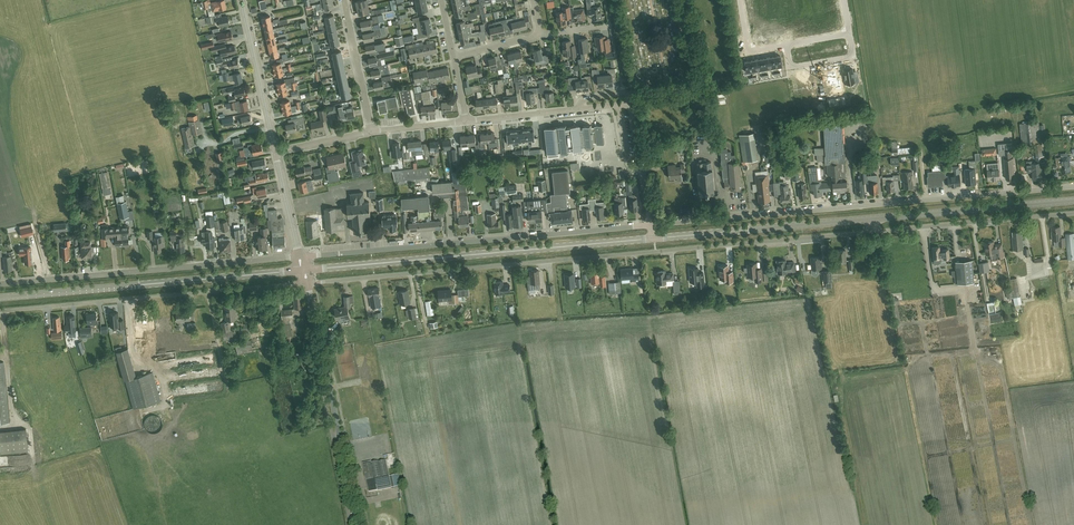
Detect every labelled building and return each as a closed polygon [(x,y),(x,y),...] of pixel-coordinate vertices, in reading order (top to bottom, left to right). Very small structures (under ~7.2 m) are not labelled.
[(203,9),(210,8),(209,3),(211,3),(210,0),(207,0),(201,1),(203,9)] [(220,10),(226,8),(224,0),(222,0),(218,1),(211,3),(213,11),(220,10)] [(460,1),(452,2),(454,9),(469,6),(469,3),(467,3),(466,0),(464,0),(460,1)] [(600,6),(591,7),(591,0),(586,0),(588,16),(592,16),(593,20),(602,18),(600,6)] [(334,8),(332,1),(321,3),(322,7),(321,7),(322,10),(325,10),(334,8)] [(428,10),(426,4),(415,6),(417,12),(428,10)] [(368,5),(357,8),(359,14),(372,11),(371,9),(369,10),(368,5)] [(463,11),(467,10),(470,9),(469,6),(454,9),(455,16),(463,14),(463,11)] [(525,6),(515,8),(516,9),(515,9),(517,19),(520,29),(527,27),(526,24),(530,23),(528,16),(520,18),(518,10),(526,9),(525,6)] [(563,11),(556,12),(557,24),(566,23),(565,18),(571,18),(569,7),(562,8),(563,11)] [(574,17),(575,20),(578,20),(579,21),(585,21),(583,9),(574,10),(573,7),(570,7),(571,17),(574,17)] [(809,20),(803,21),(804,32),(812,31),(810,22),(814,21),(813,14),(808,14),(809,20)] [(209,23),(215,22),(214,18),(213,15),(208,16),(208,17),(206,17),(207,23),(209,23)] [(325,24),(335,22),(333,15),(325,17),(326,21),(325,21),(325,24)] [(220,26),(230,24),(228,16),(222,17),(221,16),(215,18),(216,23),(219,22),(220,26)] [(264,24),(271,22),(270,16),(262,17),(264,24)] [(374,29),(380,28),(377,16),(372,17),(372,20),(370,20),(360,22),(362,29),(371,27),(372,30),(374,29)] [(421,19),(420,16),(412,18),(413,22),(416,22),(417,27),(431,25),(430,18),(422,20),(421,19)] [(784,20),(779,21),(782,36),(786,35),(786,34),(789,34),(787,27),(791,26),(789,16),(784,17),(784,20)] [(795,17),(790,17),(792,25),(796,24),(797,33),(804,32),(803,21),(796,22),(795,17)] [(513,30),(520,29),(517,19),(513,20),(513,18),(506,20),(508,28),(512,27),(513,30)] [(777,37),(782,36),(779,21),(775,22),(774,19),(769,20),(770,30),(774,29),(775,36),(777,36),(777,37)] [(458,29),(470,26),(473,26),(473,22),(466,24),(465,20),(456,22),(458,29)] [(508,28),(506,20),(499,21),(500,25),(496,26),(498,34),(505,33),(504,29),(508,28)] [(336,30),(335,22),(325,24),(326,25),(326,27),(328,27),(328,31),(336,30)] [(491,36),(498,34),(496,26),(495,22),(492,23),(488,24),(491,36)] [(760,28),(753,29),(755,40),(766,39),(764,31),(768,30),(767,23),(760,24),(760,28)] [(432,31),(431,25),(417,27),(418,33),(416,34),(417,38),(424,36),(424,34),(424,32),(429,31),(432,31)] [(267,37),(274,36),(273,31),(280,30),(284,29),(283,26),(279,27),(273,28),(265,30),(267,37)] [(470,26),(458,29),(459,36),(468,34),(467,34),(472,33),(470,26)] [(373,36),(381,34),(380,28),(374,29),(375,32),(372,32),(363,34),(364,41),(374,39),(373,36)] [(330,39),(338,37),(336,30),(328,31),(330,39)] [(215,34),(217,41),(219,41),(219,42),(224,41),(224,40),(233,39),(231,31),(223,33),(215,34)] [(468,37),(472,36),(472,37),(479,35),(478,32),(472,33),(467,34),(468,34),(459,36),(461,43),(469,41),(468,37)] [(600,35),(597,35),(597,36),(597,37),(595,37),(596,43),(598,44),(598,49),(603,49),(603,51),(610,50),(609,39),(604,39),(603,36),(600,37),(600,35)] [(276,43),(274,36),(267,37),(268,45),(276,43)] [(395,37),(397,46),(404,45),(402,36),(395,37)] [(338,37),(330,39),(332,46),(340,44),(338,37)] [(589,50),(587,38),(579,39),(580,52),(581,57),(577,57),(578,64),(586,63),(585,56),(584,53),(585,53),(586,53),(586,52),(586,51),(589,50)] [(575,45),(571,46),(570,40),(563,41),(563,47),(562,47),(563,55),(569,54),(570,58),(576,57),(575,45)] [(429,43),(431,54),(438,52),(436,42),(430,43),(430,41),(426,41),(427,44),(429,43)] [(377,50),(378,53),(386,51),(384,42),(378,43),(378,45),(375,46),(374,44),(366,45),(367,52),(376,50),(377,50)] [(429,43),(427,44),(423,44),(423,42),(419,43),(420,45),(422,45),(424,55),(431,54),(429,43)] [(226,47),(225,46),(225,43),(210,47),(212,52),(220,50),(222,57),(228,56),(228,54),(236,53),(236,52),(236,51),(237,51),(236,49),(236,48),(235,48),(234,45),(226,47)] [(422,45),(420,45),(417,46),(416,43),(412,44),(413,47),(415,46),(417,57),(424,55),(422,45)] [(415,46),(413,47),(410,47),(409,45),(406,46),(406,49),(408,49),(410,58),(417,57),(415,46)] [(279,56),(278,49),(270,51),(271,58),(279,56)] [(547,62),(548,61),(546,55),(542,56),(541,51),(540,49),(533,51),(535,60),(536,64),(540,63),(541,63),(547,62)] [(393,50),(386,51),(378,53),(378,56),(376,56),(368,58),(370,65),(377,63),(378,65),(382,64),(380,59),(385,58),(395,56),(393,50)] [(333,53),(334,61),(342,59),(341,51),(333,53)] [(514,53),(517,65),(520,64),(519,60),(523,59),(521,51),(514,53)] [(517,65),(514,53),(507,54),(509,63),(513,62),(515,69),(518,68),(517,65)] [(780,55),(774,56),(776,67),(782,66),(780,55)] [(495,57),(488,59),(491,71),(502,69),(501,65),(500,60),(496,61),(495,57)] [(233,59),(229,60),(228,60),(223,61),(222,59),(222,58),(216,60),(217,64),(220,64),(220,67),(223,66),(230,65),(230,68),(239,66),(237,59),(233,60),(233,59)] [(336,68),(344,67),(342,59),(334,61),(335,64),(332,65),(332,68),(336,68)] [(746,72),(752,71),(750,60),(744,62),(746,72)] [(384,71),(389,70),(388,64),(379,66),(380,69),(371,71),(372,77),(381,75),(385,74),(384,71)] [(475,77),(482,75),(480,68),(477,68),(476,65),(466,67),(468,76),(474,74),(475,77)] [(336,68),(337,76),(346,74),(344,67),(336,68)] [(443,79),(441,80),(442,82),(446,81),(445,79),(450,78),(448,67),(441,69),(443,79)] [(612,75),(616,75),(615,68),(608,69),(608,74),(604,75),(605,85),(613,85),(612,75)] [(852,68),(843,69),(845,80),(854,78),(854,82),(859,81),(858,75),(853,76),(852,68)] [(275,76),(276,76),(276,77),(279,76),(283,75),(282,69),(274,71),(275,76)] [(427,72),(427,69),(420,71),(422,81),(420,82),(421,84),(424,83),(424,81),(429,80),(427,72)] [(438,80),(441,80),(443,79),(441,69),(434,70),(436,81),(435,81),(435,83),(439,83),(438,80)] [(598,86),(605,85),(604,75),(600,75),(600,72),(596,73),(595,69),(592,69),(592,77),(597,77),(598,86)] [(431,82),(435,81),(436,81),(434,70),(427,72),(429,80),(429,81),(428,82),(428,85),(432,84),(431,82)] [(417,83),(420,82),(422,81),(420,71),(413,72),(415,82),(413,82),(414,86),(417,85),(417,83)] [(837,80),(836,75),(835,71),(827,72),(828,76),(827,76),(827,81),(828,81),(829,85),(835,84),(835,89),(842,88),(840,79),(837,80)] [(236,83),(242,81),(240,73),(234,74),(232,75),(229,76),(229,72),(222,74),(224,81),(231,79),(232,81),(235,80),(236,83)] [(336,84),(339,83),(347,81),(346,74),(337,76),(338,80),(335,80),(336,84)] [(581,80),(582,90),(583,90),(583,91),(588,90),(588,89),(589,89),(588,83),(591,82),(591,75),(584,76),(584,77),(581,77),(581,80)] [(821,75),(811,77),(813,91),(823,89),(821,75)] [(387,83),(392,82),(390,76),(382,78),(382,81),(373,83),(375,89),(384,87),(387,86),(387,83)] [(286,88),(291,87),(291,86),(295,86),(294,82),(296,82),(294,77),(284,79),(285,82),(280,83),(280,82),(278,82),(278,83),(277,83),(278,89),(286,88)] [(578,77),(568,78),(569,84),(576,84),(576,91),(582,90),(581,80),(578,80),(578,77)] [(800,77),(791,78),(794,91),(807,89),(805,81),(801,82),(800,77)] [(339,83),(341,91),(349,89),(347,81),(339,83)] [(540,88),(539,88),(540,92),(540,93),(546,92),(547,100),(554,100),(553,92),(551,92),(550,87),(545,88),(544,82),(539,83),(540,88)] [(236,96),(245,94),(244,87),(235,89),(234,87),(227,88),(229,94),(235,92),(236,96)] [(476,100),(476,104),(477,108),(483,107),(482,99),(483,99),(482,95),(481,87),(471,89),(472,92),(477,91),(477,97),(479,97),(480,99),(476,100)] [(517,95),(513,95),(513,91),(514,91),(513,87),(509,88),(511,104),(518,103),(517,95)] [(279,95),(280,95),(281,96),(283,95),(288,94),(286,88),(278,89),(279,95)] [(408,115),(416,113),(410,88),(399,91),(403,106),(406,105),(408,115)] [(506,88),(507,96),(503,97),(504,105),(511,104),(509,88),(506,88)] [(537,92),(540,92),(539,88),(528,89),(523,90),(523,96),(526,96),(527,103),(528,102),(529,103),(531,103),(531,102),(535,102),(534,93),(537,93),(537,92)] [(350,96),(349,89),(341,91),(342,98),(350,96)] [(427,91),(429,113),(436,112),(435,105),(432,105),(432,102),(431,102),(430,91),(427,91)] [(726,103),(724,93),(717,94),(719,104),(726,103)] [(489,94),(490,107),(497,106),(496,97),(492,98),(492,94),(489,94)] [(385,111),(388,110),(387,109),(398,107),(397,101),(396,96),(377,100),(378,105),(379,111),(381,111),(382,112),(384,110),(385,111)] [(844,96),(828,99),(830,105),(845,102),(844,96)] [(443,98),(438,99),(439,109),(442,109),(442,112),(452,111),(450,100),(443,100),(443,98)] [(237,112),(241,111),(249,110),(247,101),(239,102),(239,101),(235,102),(237,112)] [(345,109),(347,120),(349,119),(349,118),(355,117),(353,106),(349,107),(348,104),(343,105),(343,107),(342,107),(343,109),(345,109)] [(342,105),(342,106),(337,107),(338,114),(339,121),(347,120),(345,109),(343,109),(342,107),(343,107),(343,105),(342,105)] [(284,114),(285,114),(285,115),(287,114),(292,113),(291,107),(282,108),(284,114)] [(323,120),(328,119),(326,109),(319,111),(321,121),(311,123),(313,131),(317,131),(325,129),(323,120)] [(190,126),(189,126),(191,134),(201,131),(200,124),(199,120),(198,120),(197,115),(188,117),(189,121),(190,126)] [(242,124),(252,122),(250,115),(241,117),(237,118),(238,122),(242,121),(242,124)] [(233,116),(222,119),(224,126),(234,123),(233,116)] [(291,123),(295,122),(296,125),(298,124),(301,124),(301,122),(304,121),(303,117),(297,118),(291,119),(290,119),(291,123)] [(296,125),(295,122),(291,123),(286,124),(287,132),(297,130),(299,129),(298,124),(296,125)] [(1022,146),(1035,145),(1041,144),(1039,122),(1019,125),(1022,146)] [(825,160),(824,160),(824,164),(827,164),(828,175),(832,175),(833,191),(846,190),(845,163),(846,163),(845,152),(844,152),(842,124),(841,124),(825,125),(823,125),(824,147),(825,160)] [(558,127),(545,129),(548,158),(559,157),(558,152),(561,151),(561,153),(569,152),(569,149),(573,149),(573,150),(582,149),(581,146),(585,145),(585,146),(593,145),(591,125),(583,126),(583,128),(580,128),(579,125),(571,126),(571,127),(567,128),(566,126),(558,126),(558,127)] [(191,134),(189,126),(181,128),(186,147),(194,145),(191,134)] [(526,129),(528,144),(528,141),(531,141),(532,146),(538,145),(537,138),(534,138),(533,129),(526,129)] [(515,143),(513,131),(507,132),(508,141),(504,141),(505,149),(511,148),(511,143),(515,143)] [(738,134),(739,140),(740,143),(742,161),(741,162),(743,171),(749,170),(747,161),(748,161),(758,160),(755,138),(754,132),(738,134)] [(488,142),(487,133),(480,134),(481,140),(478,141),(478,145),(479,148),(481,148),(484,148),(485,147),(485,142),(488,142)] [(487,133),(488,142),(489,147),(499,146),(498,139),(495,139),(494,133),(487,133)] [(475,135),(467,136),(468,145),(476,144),(475,135)] [(468,145),(467,136),(460,136),(461,146),(468,145)] [(239,138),(233,139),(235,149),(244,147),(243,143),(240,143),(239,138)] [(444,151),(449,150),(450,159),(457,158),(456,149),(452,150),(451,140),(443,141),(444,151)] [(408,149),(411,149),(412,155),(416,154),(414,141),(408,142),(408,149)] [(431,152),(435,151),(439,151),(438,141),(430,142),(431,152)] [(898,155),(912,153),(911,147),(897,148),(897,141),(891,141),(892,153),(897,153),(898,155)] [(263,152),(262,148),(261,143),(257,144),(256,144),(252,145),(251,144),(248,145),(248,147),(243,148),(245,156),(250,155),(250,157),(254,156),(259,155),(258,153),(263,152)] [(394,157),(403,156),(402,150),(400,151),(399,143),(393,144),(394,157)] [(1006,179),(1015,178),(1013,158),(1012,158),(1011,150),(1012,149),(1011,143),(998,144),(999,155),(1005,155),(1006,158),(1004,158),(1006,179)] [(1037,158),(1041,157),(1044,156),(1042,144),(1041,144),(1035,145),(1037,157),(1037,158)] [(479,148),(478,145),(475,145),(476,154),(482,154),(484,148),(481,148),(479,148)] [(817,160),(824,160),(825,160),(824,147),(823,147),(823,148),(823,153),(816,154),(817,155),(817,160)] [(725,189),(731,189),(731,190),(731,189),(741,189),(738,162),(731,163),(731,159),(732,159),(731,151),(727,151),(727,149),(723,151),(723,152),(721,152),(723,178),(723,181),(724,181),(725,189)] [(356,152),(355,151),(354,151),(352,154),(354,162),(350,163),(352,171),(354,177),(361,175),(361,174),(361,173),(361,172),(361,171),(360,170),(359,165),(366,164),(365,159),(365,158),(365,156),(365,155),(364,154),(363,154),(363,152),(360,150),(359,150),(359,151),(359,152),(356,152)] [(335,167),(345,165),(343,154),(328,157),(331,172),(327,173),(329,182),(339,179),(338,171),(336,171),(335,167)] [(1068,157),(1061,157),(1056,158),(1057,165),(1059,164),(1059,167),(1061,167),(1062,173),(1071,172),(1069,156),(1068,157)] [(253,169),(256,168),(266,166),(265,159),(252,161),(253,169)] [(699,193),(714,192),(712,169),(711,169),(710,161),(705,162),(705,159),(699,160),(699,163),(697,163),(698,170),(697,170),(699,193)] [(969,169),(965,169),(966,185),(975,184),(974,168),(976,168),(976,160),(969,161),(969,169)] [(1041,162),(1036,163),(1037,171),(1038,179),(1043,179),(1043,178),(1042,174),(1045,174),(1044,164),(1041,165),(1041,162)] [(681,172),(685,172),(684,163),(680,164),(680,167),(676,168),(675,164),(667,165),(669,178),(676,177),(677,181),(682,180),(681,172)] [(942,180),(946,179),(946,183),(948,183),(948,186),(960,185),(959,175),(955,175),(946,176),(945,170),(941,171),(940,163),(932,164),(932,171),(927,172),(928,186),(943,185),(942,180)] [(988,180),(1000,178),(999,169),(997,169),(996,163),(987,164),(988,170),(988,180)] [(306,174),(313,172),(311,166),(304,167),(304,166),(295,168),(297,176),(306,174)] [(395,184),(430,180),(429,167),(393,171),(395,184)] [(808,169),(809,174),(810,189),(814,189),(814,196),(822,195),(822,191),(828,190),(827,182),(821,183),(820,179),(817,179),(815,168),(808,169)] [(864,182),(867,182),(866,177),(865,169),(861,170),(861,175),(858,175),(859,179),(855,180),(856,193),(865,193),(864,182)] [(550,195),(551,202),(559,201),(558,194),(566,193),(570,193),(568,170),(552,172),(554,194),(550,195)] [(460,171),(452,172),(453,182),(461,181),(460,171)] [(904,190),(913,189),(913,183),(912,183),(911,176),(913,175),(912,171),(902,172),(902,180),(903,180),(904,190)] [(107,172),(99,174),(102,189),(111,187),(107,172)] [(255,174),(256,175),(249,176),(251,184),(265,181),(265,180),(269,179),(268,172),(264,173),(263,172),(255,174)] [(761,176),(764,201),(770,201),(768,184),(769,184),(768,175),(761,176)] [(878,192),(877,182),(877,175),(867,176),(867,183),(869,183),(869,193),(878,192)] [(761,176),(755,176),(756,185),(757,185),(759,202),(764,201),(761,176)] [(893,180),(893,176),(886,177),(887,192),(894,191),(894,189),(896,189),(895,180),(893,180)] [(306,181),(298,182),(298,183),(299,183),(301,192),(300,192),(302,192),(304,192),(304,191),(308,191),(314,190),(312,180),(306,181)] [(538,181),(539,191),(546,190),(545,180),(538,181)] [(451,199),(453,198),(454,207),(458,207),(458,202),(460,202),(460,200),(467,200),(465,181),(461,181),(453,182),(452,182),(452,181),(432,183),(433,192),(443,198),(449,197),(451,199)] [(790,195),(791,195),(791,189),(789,190),(788,185),(780,185),(780,181),(773,182),(774,196),(780,195),(780,201),(790,200),(790,195)] [(805,189),(806,189),(806,183),(798,184),(799,198),(806,197),(805,189)] [(517,194),(517,186),(499,187),(500,196),(517,194)] [(258,197),(267,195),(266,188),(257,190),(257,187),(253,188),(254,194),(258,193),(258,197)] [(357,235),(359,235),(359,236),(360,236),(360,235),(362,235),(364,235),(365,235),(365,231),(366,231),(367,231),(365,215),(370,215),(369,202),(364,202),(363,192),(350,194),(351,203),(346,204),(348,217),(352,216),(354,232),(356,232),(356,235),(357,235)] [(558,194),(559,201),(561,222),(573,221),(572,210),(567,211),(567,208),(568,208),(566,193),(558,194)] [(637,199),(635,199),(634,194),(629,195),(629,200),(630,211),(638,210),(637,199)] [(418,210),(419,217),(431,216),(430,209),(429,195),(401,197),(402,208),(418,207),(419,210),(418,210)] [(623,206),(626,206),(625,197),(614,198),(616,214),(623,214),(623,206)] [(589,209),(593,208),(592,199),(588,199),(588,203),(580,204),(580,209),(582,209),(583,220),(590,219),(589,209)] [(606,206),(605,202),(596,203),(595,199),(592,199),(593,208),(596,208),(597,218),(605,217),(604,207),(606,206)] [(459,226),(461,226),(464,226),(464,225),(469,225),(469,218),(468,218),(468,216),(468,215),(464,216),(463,210),(463,207),(468,206),(467,200),(460,200),(460,202),(458,202),(458,207),(454,207),(454,210),(455,210),(456,221),(459,221),(459,226)] [(529,221),(535,221),(533,200),(527,201),(528,212),(529,221)] [(540,200),(533,200),(535,221),(542,220),(541,210),(540,200)] [(118,203),(121,218),(129,216),(126,201),(125,201),(118,203)] [(513,226),(523,225),(521,205),(517,206),(516,201),(513,202),(511,202),(512,206),(513,206),(514,219),(513,219),(513,226)] [(561,222),(559,201),(551,202),(547,203),(547,208),(544,208),(545,213),(548,213),(551,212),(551,215),(552,223),(561,222)] [(272,225),(274,247),(285,246),(285,236),(284,236),(282,218),(277,218),(276,210),(268,210),(267,204),(263,204),(264,211),(265,211),(266,220),(268,220),(268,225),(272,225)] [(431,220),(432,227),(432,228),(442,227),(441,220),(443,220),(442,216),(445,216),(444,206),(440,207),(440,211),(434,211),(435,220),(431,220)] [(336,224),(344,223),(343,208),(335,208),(325,209),(327,231),(337,230),(336,224)] [(488,228),(499,227),(498,221),(496,221),(495,213),(488,214),(488,222),(488,228)] [(382,217),(383,227),(390,227),(390,230),(390,231),(392,232),(395,232),(396,230),(396,226),(397,226),(397,216),(396,216),(396,214),(383,215),(383,217),(382,217)] [(206,248),(214,247),(213,242),(214,242),(214,236),(215,236),(213,215),(206,216),(207,227),(208,231),(207,231),(207,232),(202,232),(202,237),(201,237),(201,243),(206,243),(206,248)] [(409,230),(420,229),(419,228),(419,221),(415,222),(415,219),(417,219),(417,215),(411,216),(411,220),(412,220),(412,222),(409,222),(409,230)] [(419,221),(419,228),(420,229),(432,228),(432,227),(431,220),(431,216),(419,217),(419,221)] [(308,237),(313,237),(319,236),(317,219),(306,221),(308,237)] [(220,223),(222,231),(229,230),(227,221),(220,223)] [(244,232),(247,232),(246,225),(243,226),(242,226),(242,227),(234,228),(235,240),(245,239),(244,232)] [(31,226),(20,229),(22,235),(33,233),(31,226)] [(115,236),(116,246),(123,246),(121,226),(109,227),(109,228),(102,229),(103,238),(110,237),(109,237),(115,236)] [(121,226),(123,246),(130,245),(129,235),(130,235),(129,226),(121,226)] [(1060,246),(1065,246),(1065,237),(1061,238),(1060,226),(1052,227),(1053,234),(1052,235),(1052,240),(1059,240),(1060,246)] [(263,228),(260,228),(261,236),(257,236),(258,249),(267,248),(266,236),(268,236),(267,228),(263,228)] [(176,242),(177,252),(185,251),(184,237),(184,235),(183,230),(176,231),(175,231),(170,231),(170,236),(171,236),(171,242),(176,242)] [(153,238),(154,252),(161,252),(161,247),(164,247),(163,236),(155,236),(155,235),(153,235),(152,231),(147,231),(148,239),(153,238)] [(1014,250),(1023,249),(1022,234),(1021,234),(1020,231),(1013,232),(1013,237),(1012,237),(1014,250)] [(1066,234),(1068,259),(1073,258),(1073,233),(1066,234)] [(81,237),(81,245),(75,246),(76,256),(82,255),(82,256),(86,256),(86,257),(93,256),(92,250),(90,236),(84,236),(84,237),(81,237)] [(219,238),(220,251),(231,250),(230,238),(223,239),(223,238),(219,238)] [(69,258),(70,258),(69,246),(70,246),(70,240),(65,241),(66,246),(61,247),(62,258),(63,258),(63,260),(69,259),(69,258)] [(994,241),(988,242),(988,241),(986,241),(985,241),(984,242),(984,243),(986,254),(990,254),(991,258),(992,259),(996,258),(997,257),(997,255),(998,255),(999,258),(1005,257),(1004,251),(1004,252),(1003,245),(998,245),(998,244),(994,245),(994,241)] [(25,264),(26,264),(29,264),(29,263),(32,263),(31,254),(30,247),(19,248),(19,255),(24,255),(25,264)] [(940,257),(943,257),(944,259),(949,258),(948,249),(943,250),(939,250),(939,247),(932,247),(933,258),(940,258),(940,257)] [(838,262),(846,261),(845,250),(837,250),(838,262)] [(11,262),(16,260),(13,251),(8,252),(10,256),(2,257),(4,271),(6,271),(10,271),(10,270),(12,270),(11,262)] [(820,264),(819,257),(811,258),(812,270),(811,270),(812,273),(812,274),(813,275),(814,276),(815,276),(816,275),(817,275),(818,273),(818,272),(818,269),(822,269),(821,264),(820,264)] [(785,260),(777,261),(778,274),(787,273),(787,272),(795,271),(794,262),(788,263),(789,264),(786,264),(785,260)] [(974,282),(972,260),(955,261),(956,270),(956,276),(957,284),(974,282)] [(757,269),(756,263),(749,263),(750,264),(747,265),(748,272),(747,272),(747,277),(755,276),(755,282),(763,281),(761,268),(757,269)] [(720,279),(725,279),(725,282),(733,281),(732,272),(728,272),(727,266),(728,266),(728,265),(719,266),(720,279)] [(599,274),(598,268),(592,269),(592,270),(590,270),(591,284),(600,283),(600,286),(605,286),(605,276),(599,277),(598,274),(599,274)] [(621,279),(630,278),(631,282),(639,281),(639,273),(633,274),(633,268),(620,269),(621,279)] [(698,268),(689,268),(690,282),(697,281),(697,287),(704,286),(703,272),(698,273),(698,268)] [(528,290),(540,288),(540,283),(539,270),(538,270),(531,271),(531,276),(527,277),(528,290)] [(665,270),(657,271),(657,278),(657,284),(660,283),(660,285),(661,285),(663,285),(664,284),(664,283),(666,283),(666,280),(668,280),(671,280),(673,279),(673,273),(667,273),(667,274),(665,274),(665,270)] [(823,271),(824,280),(824,282),(831,281),(830,270),(823,271)] [(575,287),(574,273),(564,274),(566,288),(575,287)] [(1016,278),(1009,279),(1011,287),(1012,287),(1013,292),(1014,297),(1020,296),(1019,291),(1013,292),(1011,282),(1017,281),(1016,278)] [(503,285),(503,281),(494,282),(495,294),(504,293),(504,292),(510,291),(509,284),(505,285),(503,285)] [(621,293),(620,281),(608,282),(609,294),(621,293)] [(1011,287),(1005,289),(1005,292),(1007,291),(1008,298),(1014,297),(1013,292),(1012,287),(1011,287)] [(371,307),(381,305),(380,300),(379,300),(378,295),(380,295),(378,288),(368,289),(369,297),(370,296),(371,299),(370,299),(371,307)] [(401,305),(410,303),(408,290),(398,292),(401,305)] [(451,295),(451,290),(445,290),(445,291),(438,291),(439,300),(448,300),(449,303),(455,303),(454,294),(451,295)] [(295,309),(303,308),(302,298),(300,298),(300,294),(293,294),(295,309)] [(347,307),(350,307),(349,296),(344,297),(345,306),(335,309),(336,317),(342,316),(342,319),(349,317),(347,307)] [(226,321),(236,320),(235,305),(224,306),(226,321)] [(293,318),(292,309),(281,310),(282,319),(293,318)] [(186,321),(190,321),(190,311),(184,311),(184,312),(181,312),(176,312),(177,321),(186,320),(186,321)] [(119,320),(118,312),(110,313),(111,326),(116,326),(116,328),(124,328),(123,320),(119,320)] [(93,321),(97,321),(96,313),(87,314),(88,324),(93,324),(93,321)] [(152,314),(142,315),(143,331),(154,330),(152,314)] [(76,331),(76,330),(74,316),(67,316),(68,325),(65,326),(65,332),(76,331)] [(232,330),(230,330),(229,321),(221,323),(222,332),(223,332),(224,340),(234,339),(232,330)] [(80,335),(91,333),(91,326),(80,327),(80,335)] [(235,342),(237,353),(237,354),(253,351),(253,347),(251,339),(235,342)] [(177,351),(177,344),(157,345),(158,352),(177,351)] [(118,348),(124,378),(135,375),(129,346),(118,348)] [(9,422),(3,362),(0,362),(0,423),(9,422)] [(366,366),(359,367),(361,376),(368,375),(366,366)] [(136,376),(125,380),(133,409),(161,401),(153,372),(146,373),(146,371),(142,372),(143,374),(136,376)] [(25,426),(0,428),(0,454),(28,452),(25,426)] [(363,465),(366,480),(368,488),(375,487),(376,489),(390,486),(385,461),(369,464),(369,463),(363,464),(363,465)]
